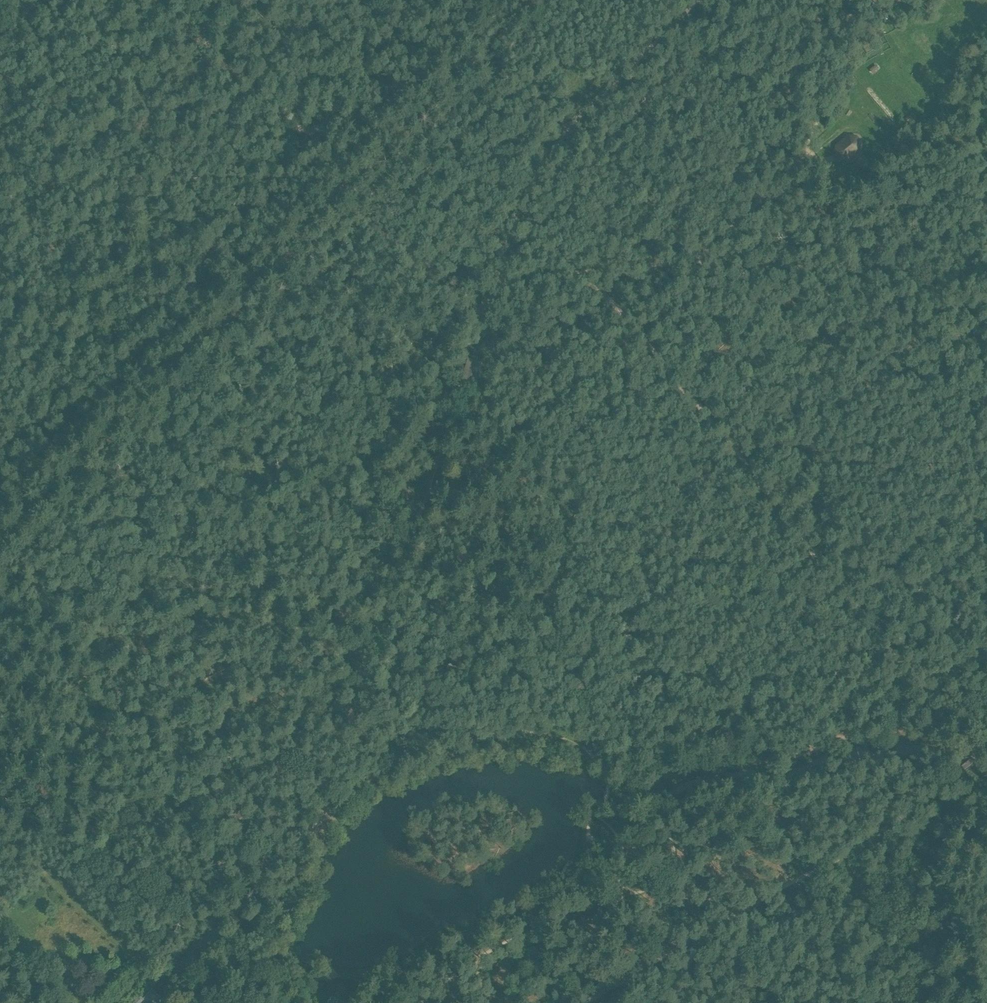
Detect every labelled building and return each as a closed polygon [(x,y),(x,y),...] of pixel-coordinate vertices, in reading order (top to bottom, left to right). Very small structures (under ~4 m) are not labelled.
[(924,4),(929,11),(930,11),(936,7),(944,1),(944,0),(930,0),(924,4)] [(847,160),(859,150),(860,143),(855,138),(848,137),(837,146),(836,153),(840,159),(847,160)] [(172,994),(159,982),(152,989),(155,991),(161,985),(169,992),(163,999),(166,1001),(172,994)]
